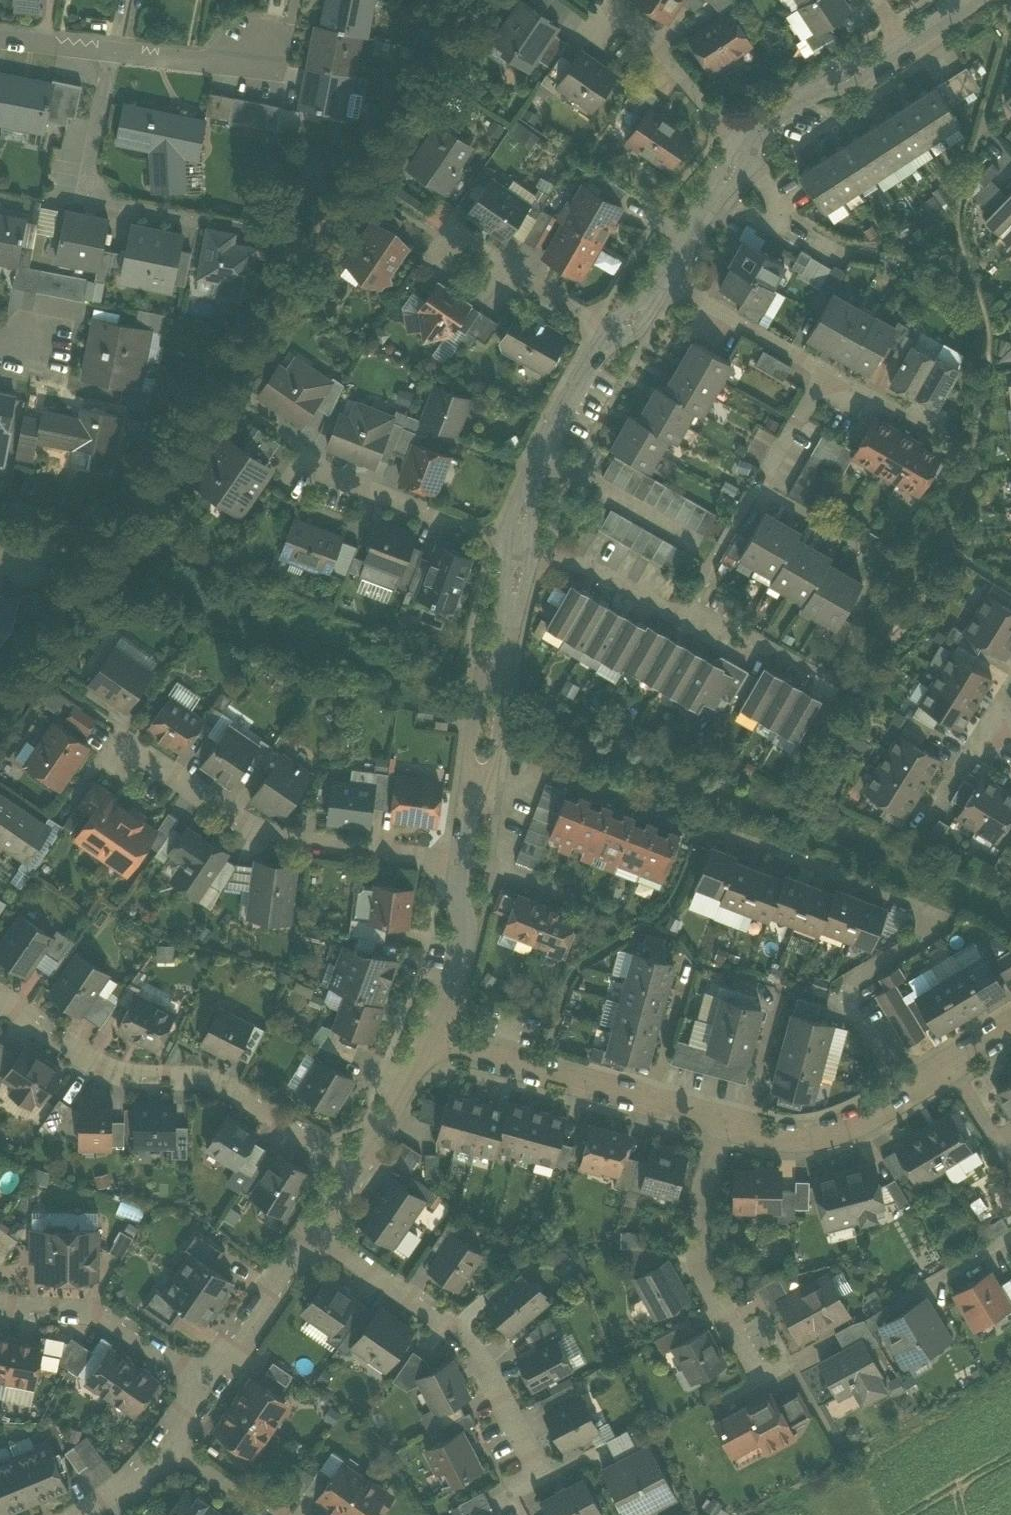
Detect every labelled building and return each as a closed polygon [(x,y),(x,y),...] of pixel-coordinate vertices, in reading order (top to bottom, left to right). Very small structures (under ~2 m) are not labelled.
[(45,10),(46,0),(17,0),(16,6),(45,10)] [(377,0),(328,0),(323,28),(364,36),(370,37),(377,0)] [(553,31),(541,22),(544,18),(546,16),(523,0),(520,0),(523,2),(496,42),(493,40),(492,42),(508,52),(505,56),(526,70),(532,62),(535,64),(536,63),(533,61),(537,54),(550,36),(553,31)] [(523,2),(520,0),(493,40),(496,42),(523,2)] [(667,21),(680,2),(681,0),(637,0),(667,21)] [(704,3),(707,0),(681,0),(680,2),(694,12),(704,3)] [(723,0),(707,0),(704,3),(725,15),(730,12),(737,8),(723,0)] [(844,0),(809,0),(801,5),(800,6),(816,30),(816,31),(829,23),(850,9),(844,0)] [(700,53),(712,71),(751,45),(730,12),(725,15),(690,38),(692,41),(691,45),(695,52),(700,53)] [(556,26),(544,18),(541,22),(553,31),(556,26)] [(805,37),(814,51),(837,36),(829,23),(816,31),(816,30),(805,37)] [(560,28),(556,26),(553,31),(550,36),(553,38),(555,34),(556,34),(560,28)] [(356,76),(364,36),(323,28),(318,27),(310,67),(356,76)] [(538,60),(551,68),(561,53),(568,43),(556,34),(555,34),(553,38),(550,36),(537,54),(541,56),(538,60)] [(559,86),(593,109),(616,75),(581,52),(574,62),(558,85),(559,86)] [(574,62),(561,53),(551,68),(541,82),(555,92),(559,86),(558,85),(574,62)] [(533,61),(536,63),(538,60),(541,56),(537,54),(533,61)] [(967,66),(957,73),(970,93),(980,87),(967,66)] [(348,118),(356,76),(310,67),(302,109),(348,118)] [(957,73),(946,79),(960,100),(970,93),(957,73)] [(4,123),(13,77),(0,74),(0,122),(4,123)] [(52,84),(13,77),(4,123),(44,131),(46,121),(53,85),(52,85),(52,84)] [(46,121),(58,123),(66,82),(53,79),(52,84),(52,85),(53,85),(46,121)] [(950,106),(960,100),(946,79),(936,86),(950,106)] [(82,85),(66,82),(58,123),(68,125),(69,116),(75,118),(82,85)] [(936,85),(918,96),(943,135),(961,123),(950,106),(936,86),(936,85)] [(206,116),(229,121),(234,97),(211,93),(206,116)] [(918,96),(902,107),(926,145),(943,135),(918,96)] [(229,121),(242,123),(246,100),(234,97),(229,121)] [(242,123),(277,130),(282,107),(246,100),(242,123)] [(151,169),(151,192),(185,192),(185,158),(198,160),(198,159),(192,158),(195,141),(201,143),(205,121),(178,116),(177,120),(161,118),(162,113),(123,107),(116,146),(151,152),(162,154),(162,169),(151,169)] [(294,109),(282,107),(277,130),(289,133),(294,109)] [(626,141),(669,170),(692,136),(650,107),(649,107),(644,115),(626,141)] [(902,107),(885,118),(910,156),(926,145),(902,107)] [(885,118),(868,129),(893,167),(910,156),(885,118)] [(410,167),(441,188),(454,170),(470,147),(439,126),(410,167)] [(868,129),(851,140),(876,178),(893,167),(868,129)] [(851,140),(835,151),(859,189),(876,178),(851,140)] [(192,158),(198,159),(201,143),(195,141),(192,158)] [(835,151),(818,162),(843,200),(859,189),(835,151)] [(162,154),(151,152),(151,169),(162,169),(162,154)] [(825,211),(843,200),(818,162),(800,173),(825,211)] [(976,179),(984,186),(991,179),(1000,169),(992,162),(976,179)] [(459,174),(454,170),(441,188),(446,192),(459,174)] [(590,181),(620,201),(628,190),(598,170),(590,181)] [(467,213),(506,240),(510,235),(526,211),(530,205),(490,178),(467,213)] [(999,187),(991,179),(984,186),(975,196),(983,204),(999,187)] [(578,207),(568,225),(600,243),(621,207),(583,185),(573,203),(573,204),(578,207)] [(530,205),(526,211),(536,218),(541,209),(551,192),(540,186),(530,205)] [(1008,195),(999,187),(983,204),(992,212),(1008,195)] [(1001,234),(1010,224),(1010,192),(1008,195),(992,212),(986,219),(1001,234)] [(557,218),(567,224),(568,225),(578,207),(573,204),(573,203),(568,200),(557,218)] [(371,223),(393,237),(394,237),(393,234),(403,220),(382,206),(371,223)] [(554,217),(541,209),(536,218),(523,242),(536,249),(554,217)] [(98,268),(99,268),(103,249),(109,220),(66,211),(57,260),(98,268)] [(523,242),(536,218),(526,211),(510,235),(523,242)] [(0,214),(0,263),(16,266),(17,265),(26,220),(0,214)] [(350,265),(381,286),(407,247),(400,242),(394,243),(393,237),(371,223),(355,246),(360,249),(350,265)] [(744,241),(759,249),(765,238),(756,233),(758,229),(748,223),(739,238),(744,241)] [(148,286),(172,291),(173,283),(180,249),(183,234),(132,224),(123,268),(151,273),(148,286)] [(580,278),(600,243),(568,225),(567,224),(558,240),(556,238),(548,252),(566,262),(562,268),(580,278)] [(1001,234),(1010,244),(1010,224),(1001,234)] [(254,256),(273,260),(292,232),(260,225),(256,249),(254,256)] [(219,293),(239,297),(242,285),(252,287),(262,276),(252,268),(254,256),(256,249),(232,244),(234,234),(209,229),(199,277),(221,281),(219,293)] [(731,265),(733,267),(734,266),(771,288),(785,264),(759,249),(744,241),(736,255),(738,256),(733,264),(732,264),(731,265)] [(600,248),(594,261),(615,271),(621,257),(600,248)] [(95,280),(108,283),(114,251),(103,249),(99,268),(98,268),(95,280)] [(173,283),(185,285),(192,252),(180,249),(173,283)] [(795,260),(805,266),(811,256),(801,250),(797,257),(795,260)] [(799,277),(810,283),(822,262),(811,256),(805,266),(799,277)] [(810,283),(820,289),(822,285),(832,268),(822,262),(810,283)] [(832,268),(822,285),(833,291),(845,270),(834,264),(832,268)] [(12,287),(25,290),(30,267),(17,265),(16,266),(12,287)] [(774,289),(771,288),(734,266),(733,267),(734,268),(729,277),(728,276),(721,288),(743,301),(761,311),(762,310),(774,289)] [(25,290),(36,292),(41,269),(30,267),(25,290)] [(121,280),(148,286),(151,273),(123,268),(121,280)] [(87,278),(41,269),(36,292),(83,301),(83,299),(87,278)] [(419,328),(422,341),(434,339),(434,337),(449,334),(455,326),(470,305),(438,283),(426,301),(431,304),(427,311),(418,313),(421,328),(419,328)] [(242,285),(239,297),(249,299),(252,287),(242,285)] [(835,292),(833,291),(822,285),(820,289),(821,290),(811,306),(822,312),(833,293),(834,293),(835,292)] [(874,316),(834,293),(833,293),(822,312),(808,336),(826,347),(825,347),(836,354),(836,353),(852,362),(853,361),(870,371),(886,344),(895,328),(894,327),(874,316)] [(426,301),(418,313),(427,311),(431,304),(426,301)] [(738,310),(760,323),(766,313),(762,310),(761,311),(743,301),(738,310)] [(455,326),(466,334),(481,312),(470,305),(455,326)] [(152,331),(160,332),(164,315),(138,310),(135,326),(152,330),(152,331)] [(537,364),(539,371),(548,369),(548,367),(556,352),(559,351),(558,348),(562,342),(564,341),(562,332),(560,332),(544,323),(543,319),(538,320),(526,313),(525,311),(516,313),(517,315),(510,326),(508,327),(508,330),(502,340),(500,341),(503,350),(504,350),(518,357),(518,359),(525,357),(537,364)] [(500,325),(481,312),(466,334),(485,347),(500,325)] [(92,331),(88,348),(146,360),(152,331),(152,330),(135,326),(96,318),(93,331),(92,331)] [(886,344),(897,350),(906,334),(910,327),(898,321),(894,327),(895,328),(886,344)] [(918,341),(906,334),(897,350),(894,355),(903,361),(905,362),(914,345),(915,346),(918,341)] [(694,342),(684,359),(721,380),(731,363),(694,342)] [(914,396),(914,395),(936,358),(915,346),(914,345),(905,362),(903,361),(901,364),(903,365),(891,385),(913,398),(914,396)] [(141,390),(146,360),(88,348),(85,366),(86,367),(84,379),(123,387),(140,390),(141,390)] [(756,364),(784,380),(792,366),(764,350),(756,364)] [(937,355),(936,358),(914,395),(936,408),(959,368),(937,355)] [(684,359),(675,375),(712,396),(721,380),(684,359)] [(284,411),(303,423),(315,406),(331,382),(330,381),(305,364),(296,377),(279,366),(259,395),(283,412),(284,411)] [(675,375),(665,392),(695,408),(702,413),(712,396),(675,375)] [(315,406),(329,415),(343,384),(333,377),(330,381),(331,382),(315,406)] [(431,424),(456,434),(470,399),(436,386),(422,420),(422,421),(431,424)] [(121,404),(145,410),(149,391),(141,390),(140,390),(123,387),(120,404),(121,404)] [(658,387),(648,404),(685,425),(695,408),(665,392),(658,387)] [(3,467),(16,398),(0,395),(0,466),(3,467)] [(648,404),(639,420),(668,437),(676,441),(685,425),(648,404)] [(328,448),(375,466),(378,458),(392,421),(394,416),(369,406),(363,422),(341,414),(328,448)] [(87,467),(108,471),(119,415),(89,410),(87,420),(72,417),(72,419),(42,413),(41,420),(37,440),(39,441),(39,438),(66,443),(66,446),(90,451),(87,467)] [(403,425),(403,426),(423,435),(426,436),(431,424),(422,421),(422,420),(407,415),(403,425)] [(631,416),(621,432),(658,453),(668,437),(639,420),(631,416)] [(19,444),(36,448),(37,440),(41,420),(24,417),(19,444)] [(863,462),(875,468),(897,430),(875,418),(856,451),(853,456),(855,457),(855,456),(864,461),(863,462)] [(389,463),(394,450),(403,426),(403,425),(392,421),(378,458),(389,463)] [(419,446),(423,435),(403,426),(394,450),(409,456),(414,444),(419,446)] [(243,450),(265,465),(280,443),(258,428),(243,450)] [(919,443),(897,430),(875,468),(876,469),(877,468),(886,473),(886,475),(897,481),(919,443)] [(649,470),(658,453),(621,432),(612,449),(649,470)] [(823,432),(817,443),(838,455),(844,444),(823,432)] [(226,504),(240,514),(263,481),(257,476),(265,465),(243,450),(226,438),(196,483),(210,493),(213,488),(229,500),(226,504)] [(832,465),(838,455),(817,443),(811,453),(832,465)] [(941,456),(919,443),(897,481),(909,488),(909,487),(918,492),(917,493),(919,494),(941,456)] [(400,479),(436,493),(449,457),(419,446),(414,444),(409,456),(400,479)] [(844,444),(838,455),(832,465),(844,472),(853,456),(856,451),(844,444)] [(809,506),(832,465),(811,453),(788,494),(809,506)] [(604,477),(613,482),(625,461),(616,456),(604,477)] [(613,482),(623,488),(635,467),(625,461),(613,482)] [(271,469),(265,465),(257,476),(263,481),(271,469)] [(623,488),(634,494),(646,473),(635,467),(623,488)] [(634,494),(644,500),(656,479),(646,473),(634,494)] [(644,500),(655,506),(667,485),(656,479),(644,500)] [(655,506),(665,512),(677,491),(667,485),(655,506)] [(210,493),(226,504),(229,500),(213,488),(210,493)] [(665,512),(675,518),(687,497),(677,491),(665,512)] [(675,518),(686,523),(698,503),(687,497),(675,518)] [(686,523),(696,529),(708,509),(698,503),(686,523)] [(589,509),(591,519),(602,518),(601,508),(589,509)] [(599,529),(610,535),(622,514),(611,509),(599,529)] [(719,515),(708,509),(696,529),(707,535),(719,515)] [(740,556),(774,575),(798,537),(801,532),(765,511),(749,539),(740,556)] [(610,535),(620,541),(632,520),(622,514),(610,535)] [(281,557),(292,560),(304,565),(328,574),(330,569),(341,540),(342,537),(295,519),(281,557)] [(620,541),(630,547),(642,526),(632,520),(620,541)] [(366,560),(401,573),(412,545),(415,536),(380,523),(366,560)] [(630,547),(640,553),(652,532),(642,526),(630,547)] [(640,553),(651,558),(663,538),(652,532),(640,553)] [(727,554),(738,560),(740,556),(749,539),(739,533),(727,554)] [(771,581),(805,601),(829,562),(832,557),(798,537),(774,575),(771,581)] [(651,558),(661,564),(673,544),(663,538),(651,558)] [(330,569),(346,576),(358,546),(341,540),(330,569)] [(661,564),(671,570),(683,550),(673,544),(661,564)] [(407,592),(410,584),(420,557),(423,550),(412,545),(401,573),(395,588),(407,592)] [(436,601),(450,606),(455,592),(458,593),(472,558),(443,547),(437,563),(431,561),(421,588),(418,596),(435,603),(436,601)] [(693,555),(683,550),(671,570),(681,576),(693,555)] [(431,561),(420,557),(410,584),(421,588),(431,561)] [(300,573),(304,565),(292,560),(288,569),(300,573)] [(366,560),(360,575),(362,576),(392,588),(395,589),(395,588),(401,573),(366,560)] [(863,582),(829,562),(805,601),(802,606),(837,626),(837,627),(843,616),(863,582)] [(362,576),(357,590),(387,602),(392,588),(362,576)] [(1008,605),(1010,600),(1010,593),(994,583),(988,593),(1008,605)] [(407,592),(418,596),(421,588),(410,584),(407,592)] [(546,626),(565,637),(589,595),(588,595),(587,596),(580,592),(581,590),(570,584),(546,626)] [(14,622),(25,625),(45,598),(22,592),(14,622)] [(976,612),(1010,634),(1010,607),(1008,605),(988,593),(976,612)] [(565,637),(584,648),(608,606),(607,605),(606,607),(598,603),(599,601),(589,595),(565,637)] [(14,613),(11,612),(13,602),(15,602),(16,600),(1,596),(0,596),(0,640),(12,622),(14,613)] [(584,648),(603,658),(627,616),(626,616),(625,618),(617,613),(618,612),(608,606),(584,648)] [(1010,647),(1010,634),(976,612),(964,631),(984,643),(1005,657),(1010,647)] [(622,670),(624,666),(646,627),(645,627),(644,627),(643,628),(636,624),(637,622),(627,616),(603,658),(622,670)] [(831,637),(842,643),(854,622),(843,616),(837,627),(837,626),(831,637)] [(624,666),(642,676),(666,634),(665,634),(664,636),(657,631),(658,630),(647,624),(645,627),(646,627),(624,666)] [(977,654),(984,643),(964,631),(953,625),(947,635),(977,654)] [(642,676),(661,687),(685,645),(684,644),(683,646),(675,642),(676,640),(666,634),(642,676)] [(661,687),(680,698),(704,656),(703,655),(702,657),(694,653),(695,651),(685,645),(661,687)] [(88,684),(127,711),(142,689),(153,673),(114,646),(88,684)] [(951,652),(941,669),(981,694),(992,677),(951,652)] [(715,656),(712,661),(714,662),(713,663),(720,668),(721,666),(723,667),(728,658),(722,655),(715,656)] [(699,709),(705,699),(723,667),(721,666),(720,668),(713,663),(714,662),(712,661),(704,656),(680,698),(699,709)] [(728,658),(723,667),(705,699),(714,705),(720,695),(730,701),(731,701),(748,670),(728,658)] [(741,707),(760,718),(783,677),(764,666),(758,676),(741,707)] [(941,669),(930,686),(971,711),(981,694),(941,669)] [(142,689),(152,695),(165,676),(155,670),(153,673),(142,689)] [(731,701),(741,707),(758,676),(748,670),(731,701)] [(760,718),(778,728),(802,688),(783,677),(760,718)] [(960,729),(971,711),(930,686),(919,703),(939,716),(960,729)] [(821,699),(802,688),(778,728),(798,739),(821,699)] [(149,729),(182,752),(197,729),(204,719),(203,719),(171,697),(149,729)] [(919,703),(913,714),(933,726),(939,716),(919,703)] [(197,729),(207,736),(209,733),(223,712),(213,705),(203,719),(204,719),(197,729)] [(65,719),(87,734),(96,721),(74,706),(65,719)] [(927,736),(933,726),(913,714),(907,724),(927,736)] [(54,723),(38,746),(26,764),(60,788),(88,746),(54,723)] [(899,734),(919,746),(926,736),(905,724),(899,734)] [(224,781),(231,786),(249,759),(259,745),(258,745),(242,734),(240,737),(229,730),(231,727),(229,725),(219,740),(206,760),(202,764),(218,775),(220,773),(226,777),(225,780),(224,781)] [(240,737),(242,734),(231,727),(229,730),(240,737)] [(219,740),(209,733),(207,736),(195,753),(206,760),(219,740)] [(899,734),(888,751),(929,776),(940,759),(919,746),(899,734)] [(15,757),(26,764),(38,746),(27,739),(15,757)] [(249,759),(259,766),(273,746),(262,739),(258,745),(259,745),(249,759)] [(282,753),(273,746),(259,766),(258,768),(267,775),(282,753)] [(888,751),(878,768),(919,794),(929,776),(888,751)] [(275,810),(283,816),(310,777),(309,776),(311,773),(282,753),(267,775),(251,799),(272,814),(275,810)] [(905,815),(919,794),(878,768),(864,790),(887,804),(905,815)] [(371,808),(383,809),(388,774),(376,772),(374,785),(371,808)] [(402,775),(388,774),(383,809),(395,811),(400,777),(401,777),(402,775)] [(957,816),(976,828),(1002,788),(982,776),(976,787),(963,806),(957,816)] [(394,819),(434,824),(440,782),(437,782),(437,786),(425,784),(425,780),(401,777),(400,777),(395,811),(394,819)] [(951,799),(963,806),(976,787),(963,779),(951,799)] [(328,822),(369,827),(371,808),(374,785),(334,780),(328,822)] [(546,782),(542,793),(563,801),(565,796),(567,790),(546,782)] [(95,811),(101,815),(112,800),(113,801),(116,797),(96,783),(82,804),(94,812),(95,811)] [(1002,788),(976,828),(996,840),(1010,815),(1010,793),(1002,788)] [(46,829),(42,836),(45,838),(52,828),(0,792),(0,797),(46,829)] [(542,793),(537,804),(558,812),(563,801),(542,793)] [(550,835),(573,844),(588,805),(589,805),(591,799),(583,796),(581,802),(577,800),(565,796),(563,801),(558,812),(554,824),(550,835)] [(27,857),(42,836),(46,829),(0,797),(0,838),(26,857),(27,857)] [(136,854),(138,855),(141,855),(144,854),(147,852),(148,850),(148,847),(148,844),(157,831),(113,801),(112,800),(101,815),(95,811),(94,812),(76,838),(78,839),(85,829),(107,844),(100,854),(125,871),(136,854)] [(537,804),(533,816),(554,824),(558,812),(537,804)] [(880,814),(901,827),(907,816),(905,815),(887,804),(880,814)] [(573,844),(595,852),(610,813),(611,813),(613,808),(605,805),(603,810),(599,809),(589,805),(588,805),(573,844)] [(184,834),(174,827),(179,819),(169,812),(157,831),(148,844),(158,851),(158,850),(169,858),(173,852),(172,851),(184,834)] [(617,861),(618,861),(633,822),(636,816),(628,813),(626,819),(622,817),(611,813),(610,813),(595,852),(617,861)] [(533,816),(529,827),(550,835),(554,824),(533,816)] [(933,842),(938,844),(949,825),(939,819),(927,839),(933,842)] [(618,861),(640,870),(655,830),(656,831),(658,825),(650,822),(648,828),(644,826),(633,822),(618,861)] [(529,827),(524,838),(545,846),(550,835),(529,827)] [(174,880),(197,896),(206,883),(224,856),(226,853),(203,837),(202,838),(187,828),(184,834),(172,851),(173,852),(187,862),(174,880)] [(78,839),(100,854),(107,844),(85,829),(78,839)] [(666,835),(656,831),(655,830),(640,870),(663,878),(680,834),(672,831),(670,836),(666,835)] [(29,874),(30,874),(42,856),(43,856),(52,842),(45,838),(42,836),(27,857),(26,857),(24,860),(19,867),(21,868),(23,865),(31,870),(29,874)] [(24,860),(26,857),(0,838),(0,843),(24,860)] [(524,838),(520,849),(541,857),(545,846),(524,838)] [(712,847),(698,885),(723,894),(735,861),(737,856),(712,847)] [(537,868),(541,857),(520,849),(516,860),(537,868)] [(158,850),(158,851),(155,855),(166,863),(169,858),(158,850)] [(220,892),(224,885),(235,864),(224,856),(206,883),(220,892)] [(659,888),(663,878),(640,870),(618,861),(617,861),(613,870),(615,871),(615,870),(636,878),(635,879),(637,879),(638,879),(658,887),(659,888)] [(723,894),(721,899),(745,908),(760,870),(735,861),(723,894)] [(236,863),(235,864),(224,885),(254,889),(257,866),(236,863)] [(251,914),(288,919),(295,868),(257,863),(257,866),(254,889),(251,914)] [(21,868),(29,874),(31,870),(23,865),(21,868)] [(760,870),(745,908),(769,918),(771,913),(784,880),(760,870)] [(784,880),(771,913),(796,922),(810,884),(786,875),(784,880)] [(351,918),(371,921),(376,885),(364,883),(361,880),(357,879),(353,882),(352,886),(355,890),(351,918)] [(834,894),(810,884),(796,922),(820,931),(822,927),(834,894)] [(412,889),(376,885),(371,921),(387,923),(407,925),(412,889)] [(721,899),(723,894),(698,885),(692,900),(716,909),(717,909),(721,899)] [(495,909),(510,914),(518,894),(502,888),(495,909)] [(836,889),(834,894),(822,927),(846,936),(860,898),(836,889)] [(528,954),(533,940),(547,906),(518,894),(510,914),(500,943),(528,954)] [(885,908),(860,898),(846,936),(871,946),(885,908)] [(739,923),(745,908),(721,899),(717,909),(716,909),(714,914),(739,923)] [(533,940),(548,946),(563,951),(571,929),(576,917),(547,906),(533,940)] [(765,928),(769,918),(745,908),(739,923),(764,932),(765,928)] [(790,937),(796,922),(771,913),(769,918),(765,928),(790,937)] [(27,976),(44,951),(53,937),(52,936),(21,915),(0,946),(0,957),(27,976)] [(349,933),(377,940),(385,942),(387,923),(371,921),(351,918),(349,933)] [(44,951),(58,961),(73,939),(57,929),(52,936),(53,937),(44,951)] [(575,931),(571,929),(563,951),(548,946),(547,950),(549,951),(562,955),(566,953),(569,945),(570,945),(575,931)] [(865,961),(871,946),(846,936),(840,951),(865,961)] [(404,947),(385,942),(377,940),(373,952),(397,961),(397,962),(398,963),(404,947)] [(641,953),(663,959),(666,948),(644,942),(641,953)] [(335,988),(348,993),(381,1005),(397,962),(397,961),(373,952),(371,957),(345,947),(338,964),(338,965),(343,968),(335,988)] [(614,971),(625,972),(628,948),(617,947),(614,971)] [(1000,955),(1010,973),(1010,949),(1010,948),(1000,955)] [(635,952),(628,977),(667,987),(674,962),(663,959),(641,953),(635,952)] [(51,992),(81,1013),(97,990),(91,985),(102,969),(78,953),(51,992)] [(984,954),(961,968),(983,1003),(1005,989),(1001,982),(988,962),(984,954)] [(1010,976),(1010,973),(1000,955),(988,962),(1001,982),(1010,976)] [(322,983),(335,988),(343,968),(338,965),(338,964),(330,961),(322,983)] [(879,978),(885,988),(895,982),(906,975),(899,965),(879,978)] [(961,968),(940,981),(961,1016),(983,1003),(961,968)] [(91,985),(97,990),(108,973),(102,969),(91,985)] [(660,1012),(667,987),(628,977),(622,1001),(660,1012)] [(939,1029),(961,1016),(940,981),(917,995),(934,1023),(936,1025),(939,1029)] [(902,992),(895,982),(885,988),(875,994),(881,1004),(902,992)] [(130,984),(116,1003),(114,1007),(127,1013),(137,994),(139,989),(130,984)] [(722,997),(753,1006),(756,994),(719,984),(716,996),(715,997),(722,999),(722,997)] [(101,1026),(114,1007),(116,1003),(97,990),(81,1013),(101,1026)] [(907,1001),(902,992),(881,1004),(888,1015),(908,1002),(907,1001)] [(383,1006),(381,1005),(348,993),(335,1029),(361,1039),(369,1042),(383,1006)] [(119,1029),(157,1048),(175,1013),(137,994),(127,1013),(119,1029)] [(701,1018),(715,1023),(722,999),(715,997),(716,996),(707,994),(701,1018)] [(917,995),(907,1001),(908,1002),(914,1012),(920,1023),(924,1029),(934,1023),(917,995)] [(793,1013),(816,1019),(821,1002),(798,996),(793,1013)] [(722,997),(722,999),(715,1023),(755,1033),(761,1008),(753,1006),(722,997)] [(654,1036),(660,1012),(622,1001),(615,1026),(654,1036)] [(914,1012),(908,1002),(888,1015),(894,1025),(914,1012)] [(920,1023),(914,1012),(894,1025),(900,1035),(920,1023)] [(221,1049),(236,1057),(237,1055),(253,1024),(252,1024),(236,1016),(233,1021),(217,1013),(202,1043),(220,1052),(221,1049)] [(793,1013),(786,1038),(826,1049),(832,1024),(816,1019),(793,1013)] [(237,1055),(248,1061),(264,1029),(252,1023),(252,1024),(253,1024),(237,1055)] [(748,1058),(755,1033),(715,1023),(709,1048),(715,1050),(728,1053),(740,1056),(748,1058)] [(924,1029),(920,1023),(900,1035),(906,1045),(927,1033),(924,1029)] [(647,1062),(654,1036),(615,1026),(608,1051),(627,1056),(647,1062)] [(335,1029),(328,1048),(341,1055),(353,1061),(361,1039),(335,1029)] [(786,1038),(780,1063),(819,1073),(826,1049),(786,1038)] [(671,1062),(683,1066),(690,1043),(677,1039),(671,1062)] [(4,1077),(20,1054),(0,1041),(0,1074),(4,1077)] [(683,1066),(696,1069),(702,1046),(690,1043),(683,1066)] [(334,1067),(341,1055),(328,1048),(318,1044),(312,1055),(318,1058),(318,1057),(334,1067)] [(696,1069),(709,1073),(715,1050),(709,1048),(702,1046),(696,1069)] [(61,1072),(37,1056),(34,1056),(23,1049),(20,1054),(4,1077),(16,1085),(11,1092),(31,1105),(35,1098),(41,1101),(61,1072)] [(602,1061),(624,1067),(627,1056),(608,1051),(605,1050),(602,1061)] [(709,1073),(721,1076),(728,1053),(715,1050),(709,1073)] [(721,1076),(734,1079),(740,1056),(728,1053),(721,1076)] [(748,1058),(740,1056),(734,1079),(747,1083),(753,1060),(748,1058)] [(298,1089),(334,1111),(354,1080),(334,1067),(318,1057),(318,1058),(298,1089)] [(812,1098),(819,1073),(780,1063),(773,1088),(781,1090),(804,1096),(812,1098)] [(1010,1114),(1010,1082),(997,1091),(1010,1114)] [(778,1102),(800,1108),(804,1096),(781,1090),(778,1102)] [(436,1140),(456,1146),(469,1099),(449,1094),(446,1103),(440,1125),(436,1140)] [(418,1119),(440,1125),(446,1103),(424,1097),(418,1119)] [(42,1124),(54,1132),(71,1106),(60,1098),(42,1124)] [(488,1105),(469,1099),(456,1146),(476,1151),(488,1105)] [(95,1147),(112,1147),(113,1123),(113,1102),(80,1102),(79,1142),(95,1143),(95,1147)] [(509,1102),(507,1110),(497,1149),(498,1149),(516,1154),(529,1107),(509,1102)] [(172,1146),(174,1146),(174,1126),(174,1103),(137,1103),(136,1145),(172,1146)] [(507,1110),(488,1105),(476,1151),(495,1156),(498,1149),(497,1149),(507,1110)] [(548,1113),(529,1107),(516,1154),(536,1159),(548,1113)] [(568,1118),(548,1113),(536,1159),(555,1164),(561,1142),(568,1118)] [(950,1114),(923,1131),(945,1167),(952,1181),(967,1172),(964,1169),(982,1159),(975,1148),(972,1150),(950,1114)] [(207,1148),(238,1167),(254,1141),(258,1135),(227,1116),(207,1148)] [(125,1123),(113,1123),(112,1147),(124,1147),(125,1123)] [(618,1173),(619,1174),(624,1155),(630,1135),(591,1124),(581,1163),(582,1163),(618,1173)] [(172,1157),(187,1157),(188,1126),(174,1126),(174,1146),(172,1146),(172,1157)] [(917,1184),(945,1167),(923,1131),(895,1147),(896,1149),(909,1169),(917,1184)] [(238,1167),(250,1175),(264,1153),(267,1149),(254,1141),(238,1167)] [(389,1160),(408,1173),(421,1154),(402,1141),(389,1160)] [(555,1164),(567,1168),(573,1145),(561,1142),(555,1164)] [(641,1188),(677,1198),(688,1159),(651,1148),(648,1161),(640,1187),(641,1188)] [(885,1181),(897,1200),(906,1195),(895,1178),(909,1169),(896,1149),(883,1157),(894,1175),(885,1181)] [(274,1159),(264,1153),(250,1175),(242,1189),(252,1195),(274,1159)] [(425,1153),(425,1176),(437,1176),(436,1153),(425,1153)] [(272,1200),(287,1209),(309,1173),(278,1154),(274,1159),(252,1195),(269,1205),(272,1200)] [(614,1186),(628,1189),(636,1158),(624,1155),(619,1174),(618,1173),(614,1186)] [(648,1161),(636,1158),(628,1189),(640,1192),(641,1188),(640,1187),(648,1161)] [(874,1164),(841,1173),(814,1180),(826,1226),(853,1219),(862,1217),(863,1220),(876,1217),(873,1206),(884,1203),(874,1164)] [(779,1210),(780,1210),(780,1190),(781,1172),(736,1171),(736,1209),(779,1210)] [(423,1200),(431,1206),(439,1194),(412,1175),(404,1186),(424,1199),(423,1200)] [(392,1244),(406,1225),(423,1200),(424,1199),(404,1186),(392,1178),(361,1223),(392,1244)] [(796,1180),(796,1190),(796,1208),(809,1208),(810,1180),(796,1180)] [(795,1221),(796,1208),(796,1190),(780,1190),(780,1210),(779,1210),(778,1220),(795,1221)] [(272,1200),(269,1205),(284,1214),(287,1209),(272,1200)] [(142,1218),(144,1207),(121,1202),(119,1213),(142,1218)] [(50,1211),(50,1223),(66,1223),(72,1229),(98,1230),(98,1212),(82,1212),(78,1213),(77,1213),(73,1211),(50,1211)] [(983,1229),(989,1239),(1009,1227),(1003,1217),(983,1229)] [(431,1247),(441,1254),(455,1234),(457,1235),(463,1226),(452,1218),(431,1247)] [(97,1278),(98,1230),(72,1229),(66,1223),(50,1223),(44,1229),(32,1229),(32,1246),(38,1246),(38,1259),(38,1271),(75,1272),(75,1278),(97,1278)] [(417,1234),(406,1225),(392,1244),(404,1252),(417,1234)] [(2,1265),(19,1239),(0,1226),(0,1263),(2,1265)] [(109,1251),(122,1258),(134,1237),(121,1230),(109,1251)] [(192,1253),(212,1266),(224,1249),(196,1230),(183,1248),(192,1254),(192,1253)] [(429,1271),(456,1289),(482,1252),(457,1235),(455,1234),(441,1254),(429,1271)] [(620,1247),(634,1277),(664,1261),(655,1247),(620,1247)] [(192,1254),(178,1273),(221,1304),(225,1298),(223,1296),(233,1281),(212,1266),(192,1253),(192,1254)] [(634,1277),(655,1317),(669,1309),(673,1312),(679,1308),(679,1304),(690,1298),(668,1259),(664,1261),(634,1277)] [(976,1328),(994,1317),(993,1316),(1010,1305),(999,1284),(996,1286),(987,1271),(954,1292),(976,1328)] [(490,1288),(498,1297),(516,1281),(509,1272),(490,1288)] [(217,1309),(221,1304),(178,1273),(164,1293),(164,1294),(183,1308),(204,1322),(215,1307),(217,1309)] [(779,1304),(798,1338),(847,1311),(828,1276),(790,1297),(779,1303),(779,1304)] [(757,1288),(769,1310),(779,1304),(779,1303),(790,1297),(779,1277),(773,1279),(757,1288)] [(331,1331),(331,1332),(355,1298),(326,1279),(303,1312),(331,1331)] [(486,1307),(509,1333),(548,1300),(542,1293),(542,1288),(537,1282),(531,1281),(523,1288),(516,1281),(498,1297),(486,1307)] [(143,1306),(171,1325),(183,1308),(164,1294),(164,1293),(156,1287),(143,1306)] [(325,1339),(337,1347),(366,1306),(355,1298),(331,1332),(331,1331),(325,1339)] [(882,1325),(906,1365),(925,1353),(929,1354),(936,1351),(936,1347),(950,1338),(940,1322),(937,1324),(922,1300),(895,1316),(881,1324),(882,1325)] [(888,1304),(864,1319),(872,1332),(882,1325),(881,1324),(895,1316),(888,1304)] [(376,1313),(366,1306),(337,1347),(347,1354),(353,1346),(376,1313)] [(376,1353),(387,1360),(392,1359),(400,1347),(400,1344),(411,1328),(397,1318),(396,1320),(387,1314),(386,1311),(382,1308),(378,1309),(376,1313),(353,1346),(372,1359),(376,1353)] [(397,1318),(386,1311),(387,1314),(396,1320),(397,1318)] [(528,1334),(536,1349),(558,1338),(547,1317),(528,1334)] [(878,1343),(872,1332),(864,1319),(853,1322),(835,1332),(845,1349),(862,1340),(867,1349),(878,1343)] [(655,1339),(663,1353),(674,1347),(674,1345),(697,1333),(690,1320),(655,1339)] [(690,1364),(698,1379),(725,1364),(706,1328),(697,1333),(674,1345),(674,1347),(685,1366),(690,1364)] [(44,1335),(42,1345),(43,1345),(39,1366),(51,1368),(56,1360),(70,1340),(44,1335)] [(7,1382),(15,1339),(0,1336),(0,1380),(7,1382)] [(56,1360),(69,1368),(82,1344),(72,1337),(70,1340),(56,1360)] [(525,1380),(532,1392),(544,1386),(543,1384),(574,1368),(558,1338),(536,1349),(517,1359),(527,1379),(525,1380)] [(35,1387),(39,1366),(43,1345),(42,1345),(15,1339),(7,1382),(35,1387)] [(855,1388),(862,1403),(886,1390),(878,1376),(881,1374),(867,1349),(862,1340),(845,1349),(846,1352),(821,1365),(838,1397),(855,1388)] [(94,1352),(82,1344),(69,1368),(78,1375),(94,1352)] [(97,1388),(112,1398),(135,1365),(110,1347),(90,1377),(99,1384),(97,1388)] [(418,1377),(432,1370),(426,1358),(413,1350),(393,1379),(407,1390),(421,1382),(418,1377)] [(376,1353),(372,1359),(385,1369),(392,1359),(387,1360),(376,1353)] [(421,1382),(437,1413),(459,1402),(469,1396),(458,1374),(459,1373),(452,1360),(432,1370),(418,1377),(421,1382)] [(267,1371),(287,1385),(293,1375),(274,1361),(267,1371)] [(693,1382),(698,1379),(690,1364),(685,1366),(693,1382)] [(159,1381),(135,1365),(112,1398),(135,1414),(159,1381)] [(252,1378),(234,1404),(271,1430),(282,1413),(279,1411),(285,1401),(252,1378)] [(540,1399),(548,1413),(580,1396),(572,1382),(540,1399)] [(777,1402),(790,1426),(810,1415),(797,1391),(777,1402)] [(761,1440),(766,1451),(794,1435),(790,1426),(777,1402),(772,1393),(720,1421),(733,1446),(757,1433),(761,1440)] [(589,1435),(591,1434),(599,1430),(598,1427),(581,1396),(580,1396),(548,1413),(546,1414),(564,1449),(581,1440),(582,1442),(591,1438),(589,1435)] [(437,1413),(444,1425),(465,1414),(459,1402),(437,1413)] [(259,1447),(271,1430),(234,1404),(215,1431),(249,1454),(255,1444),(259,1447)] [(470,1412),(465,1414),(444,1425),(442,1427),(447,1437),(461,1430),(462,1430),(476,1423),(470,1412)] [(608,1421),(598,1427),(599,1430),(591,1434),(596,1445),(606,1440),(615,1436),(608,1421)] [(617,1460),(618,1462),(639,1451),(638,1448),(628,1429),(615,1436),(606,1440),(617,1460)] [(426,1448),(446,1488),(482,1469),(462,1430),(461,1430),(447,1437),(426,1448)] [(733,1456),(761,1440),(757,1433),(733,1446),(728,1448),(733,1456)] [(84,1438),(74,1445),(89,1466),(92,1469),(105,1459),(87,1434),(84,1438)] [(651,1450),(675,1496),(654,1508),(651,1502),(630,1513),(609,1473),(618,1462),(617,1460),(601,1468),(625,1514),(649,1514),(658,1510),(657,1509),(678,1498),(650,1442),(638,1448),(639,1451),(651,1450)] [(35,1450),(15,1458),(33,1501),(66,1487),(48,1443),(34,1448),(35,1450)] [(80,1473),(89,1466),(74,1445),(65,1453),(80,1473)] [(609,1473),(630,1513),(651,1502),(654,1508),(675,1496),(651,1450),(609,1473)] [(639,1451),(618,1462),(609,1473),(651,1450),(639,1451)] [(33,1501),(15,1458),(0,1464),(0,1499),(3,1498),(8,1511),(33,1501)] [(316,1499),(338,1513),(364,1477),(342,1462),(333,1476),(316,1499)] [(320,1467),(315,1475),(304,1490),(305,1490),(316,1499),(333,1476),(320,1467)] [(298,1500),(305,1490),(304,1490),(315,1475),(304,1468),(287,1492),(298,1500)] [(364,1477),(338,1513),(340,1514),(372,1514),(384,1497),(374,1490),(377,1486),(364,1477)] [(603,1514),(584,1478),(541,1501),(549,1514),(601,1514),(603,1514)] [(168,1514),(217,1514),(219,1513),(185,1490),(168,1514)] [(459,1503),(464,1514),(489,1501),(484,1490),(459,1503)] [(8,1511),(3,1498),(0,1499),(0,1514),(8,1511)] [(489,1501),(464,1514),(465,1514),(486,1514),(494,1511),(489,1501)]
